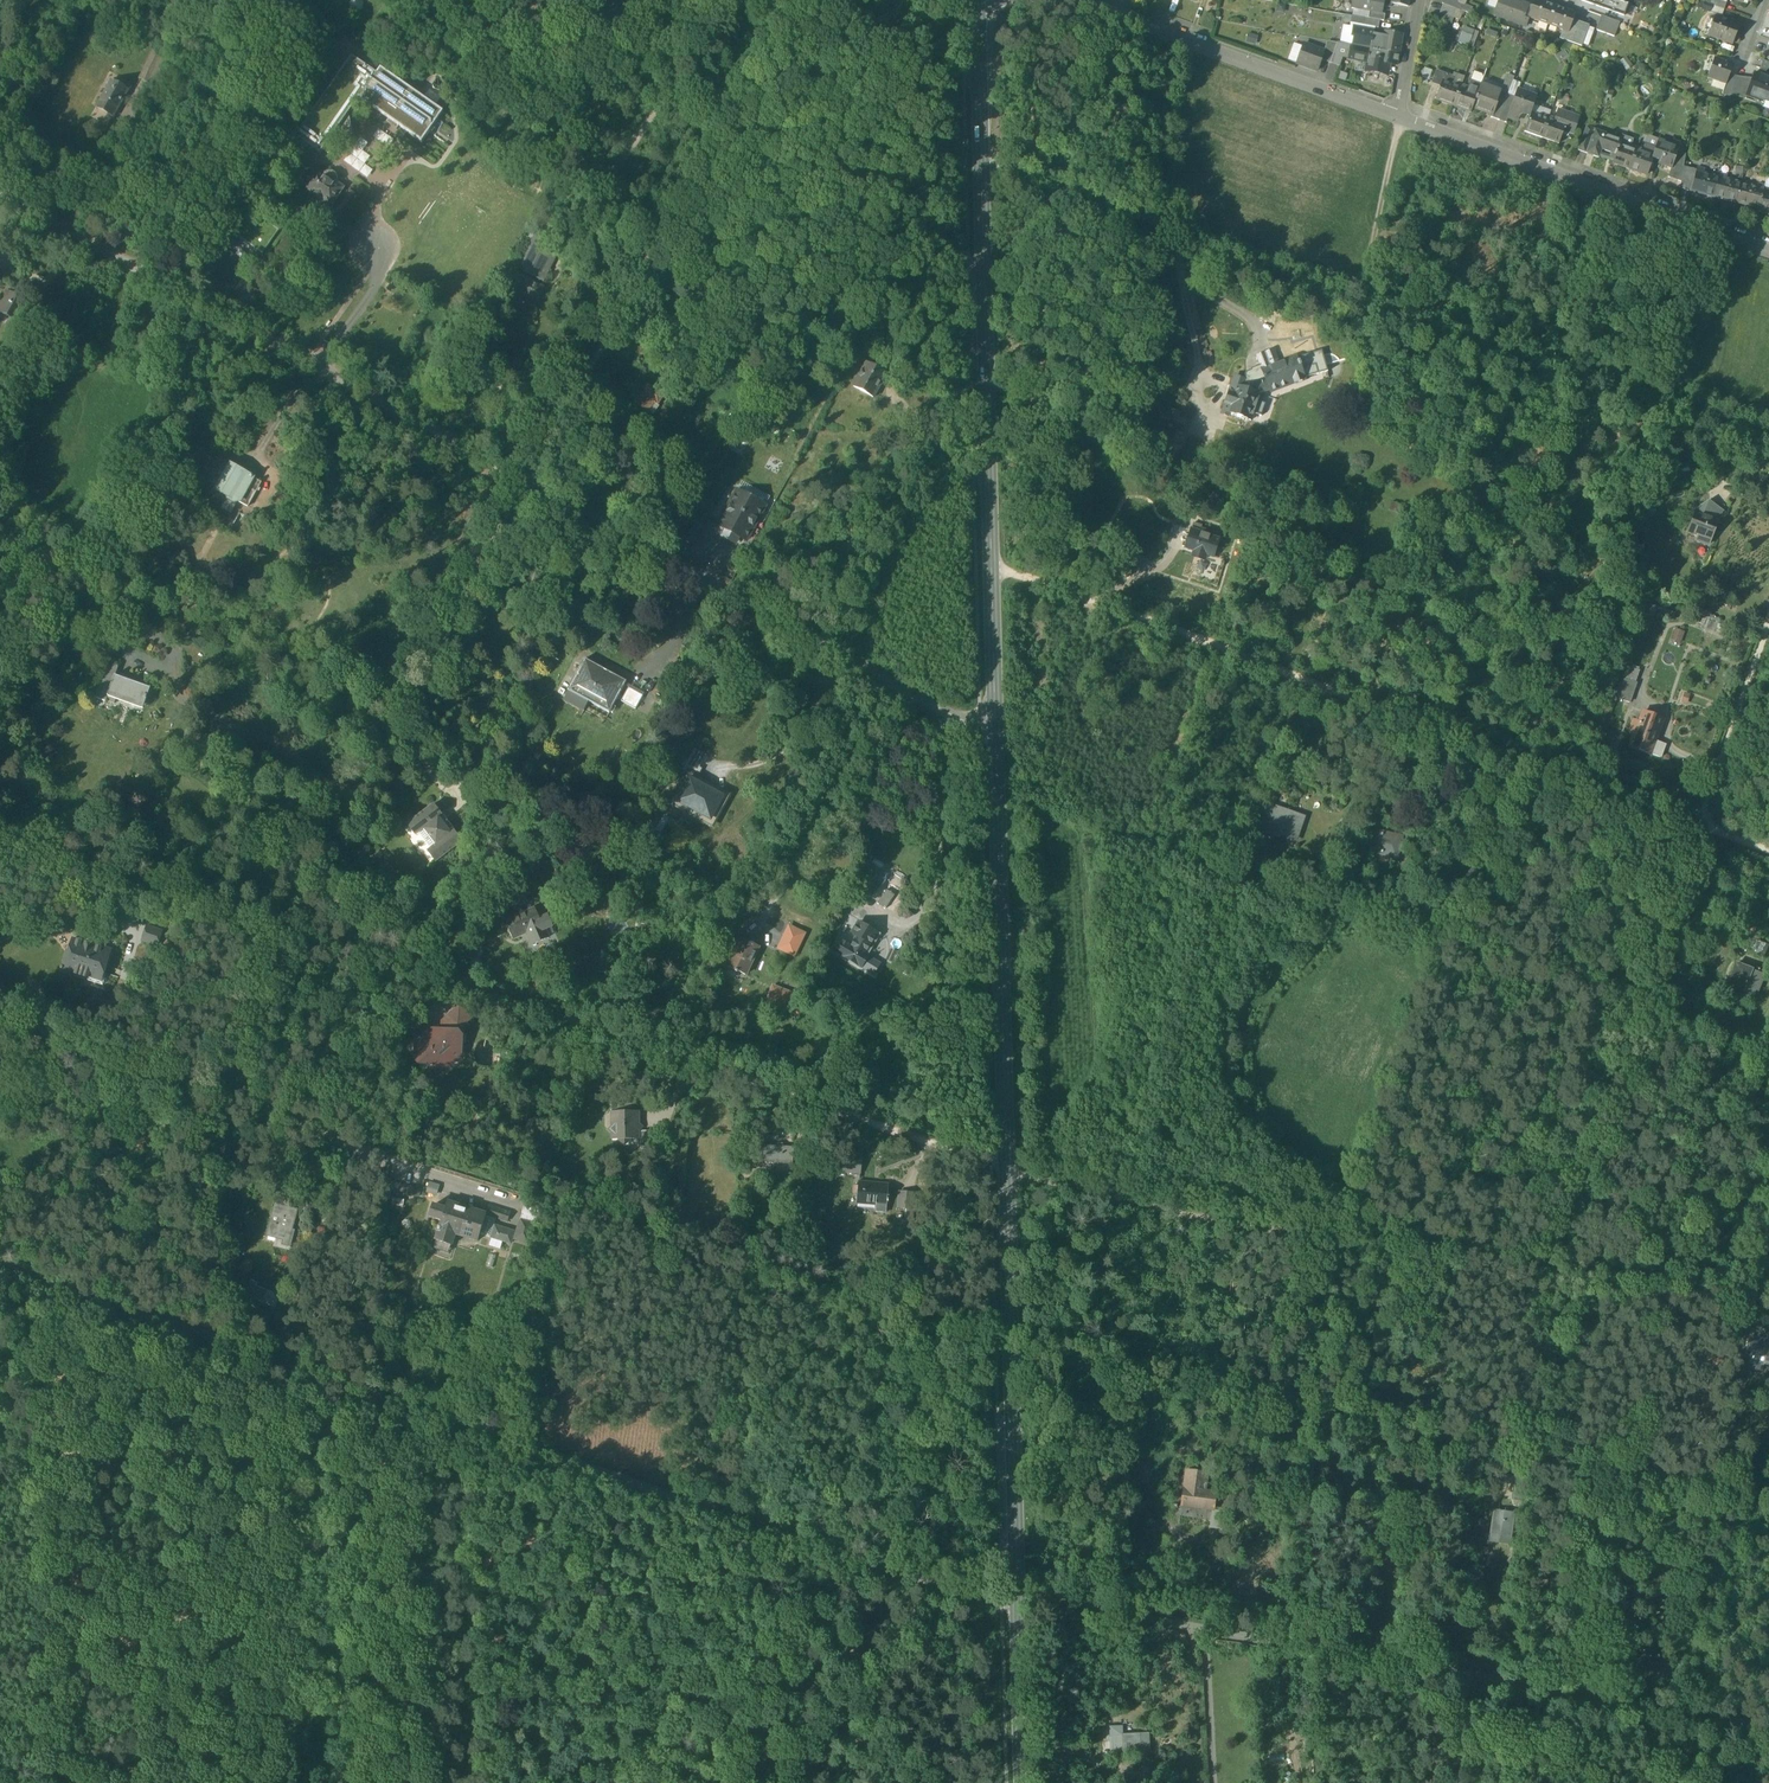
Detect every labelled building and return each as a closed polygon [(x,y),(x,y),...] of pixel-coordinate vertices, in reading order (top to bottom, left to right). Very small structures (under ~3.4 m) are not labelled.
[(1352,9),(1370,12),(1381,14),(1382,6),(1383,0),(1353,0),(1352,9)] [(1457,9),(1460,0),(1445,0),(1443,4),(1457,9)] [(1514,0),(1500,0),(1494,15),(1525,26),(1527,21),(1523,19),(1528,5),(1514,0)] [(1537,0),(1535,0),(1528,18),(1549,25),(1555,7),(1537,0)] [(1617,0),(1581,0),(1581,1),(1624,16),(1628,4),(1617,0)] [(1718,0),(1711,0),(1709,4),(1713,6),(1725,10),(1728,3),(1718,0)] [(1457,9),(1443,4),(1438,18),(1452,23),(1457,9)] [(1725,10),(1713,6),(1711,13),(1723,17),(1725,10)] [(1555,7),(1549,25),(1563,30),(1569,32),(1573,21),(1575,14),(1555,7)] [(1381,14),(1370,12),(1369,19),(1380,21),(1384,21),(1385,15),(1381,14)] [(1369,19),(1365,18),(1352,16),(1350,23),(1378,28),(1380,21),(1369,19)] [(1620,22),(1602,16),(1597,31),(1615,37),(1620,22)] [(1739,26),(1716,18),(1709,37),(1732,46),(1739,26)] [(1590,25),(1578,21),(1577,22),(1573,21),(1569,32),(1563,30),(1560,39),(1582,47),(1590,25)] [(1374,31),(1353,27),(1351,36),(1353,37),(1352,46),(1361,48),(1370,49),(1373,35),(1374,35),(1374,31)] [(1474,46),(1479,32),(1466,27),(1460,40),(1474,46)] [(1374,35),(1373,35),(1370,49),(1399,55),(1403,35),(1385,31),(1384,37),(1374,35)] [(1337,43),(1327,42),(1324,52),(1321,60),(1330,63),(1337,43)] [(1352,46),(1337,43),(1330,63),(1340,67),(1343,58),(1349,59),(1352,46)] [(1324,52),(1304,44),(1297,64),(1317,71),(1321,60),(1324,52)] [(1361,48),(1352,46),(1349,59),(1358,61),(1361,48)] [(1370,49),(1361,48),(1358,61),(1367,63),(1366,71),(1384,74),(1386,63),(1397,65),(1399,55),(1370,49)] [(352,56),(296,137),(320,154),(331,139),(353,135),(349,113),(351,110),(358,109),(359,114),(365,113),(364,108),(371,107),(372,107),(422,143),(443,112),(381,68),(378,75),(352,56)] [(1732,66),(1714,59),(1707,77),(1714,79),(1726,83),(1726,84),(1728,77),(1732,66)] [(1764,59),(1761,68),(1768,71),(1768,61),(1764,59)] [(1443,74),(1436,71),(1432,83),(1439,85),(1443,74)] [(1754,73),(1750,84),(1746,96),(1747,96),(1768,104),(1768,79),(1754,73)] [(1455,78),(1443,74),(1439,85),(1442,87),(1444,82),(1454,86),(1454,84),(1453,83),(1455,78)] [(1735,79),(1728,77),(1726,84),(1726,83),(1723,91),(1722,94),(1729,97),(1731,93),(1735,79)] [(1726,83),(1714,79),(1711,87),(1723,91),(1726,83)] [(1750,84),(1735,79),(1731,93),(1747,99),(1747,96),(1746,96),(1750,84)] [(112,80),(96,107),(113,116),(128,90),(112,80)] [(1493,92),(1480,87),(1481,85),(1471,81),(1468,89),(1478,92),(1473,108),(1487,113),(1488,111),(1494,113),(1501,92),(1494,89),(1493,92)] [(1454,86),(1444,82),(1442,87),(1438,100),(1454,106),(1461,86),(1454,84),(1454,86)] [(1468,89),(1461,86),(1454,106),(1471,112),(1473,108),(1478,92),(1468,89)] [(1537,97),(1518,90),(1516,97),(1508,118),(1517,121),(1519,115),(1523,114),(1530,116),(1531,114),(1537,97)] [(1494,113),(1493,115),(1492,115),(1491,117),(1498,120),(1508,94),(1501,92),(1494,113)] [(1508,94),(1498,120),(1506,123),(1508,118),(1516,97),(1508,94)] [(1572,134),(1578,117),(1558,110),(1555,119),(1556,120),(1555,122),(1565,126),(1564,131),(1572,134)] [(1542,118),(1531,114),(1530,116),(1525,132),(1542,138),(1549,117),(1543,115),(1542,118)] [(1555,119),(1549,117),(1542,138),(1559,144),(1564,131),(1565,126),(1555,122),(1556,120),(1555,119)] [(1578,151),(1586,153),(1594,130),(1586,127),(1578,151)] [(1594,130),(1586,153),(1598,158),(1602,150),(1616,155),(1621,140),(1594,130)] [(1657,144),(1655,149),(1645,145),(1643,151),(1643,153),(1653,157),(1652,159),(1660,162),(1659,164),(1671,168),(1672,168),(1673,165),(1672,165),(1677,151),(1657,144)] [(1630,149),(1619,145),(1613,163),(1630,169),(1637,149),(1631,146),(1630,149)] [(1643,151),(1637,149),(1630,169),(1647,175),(1652,159),(1653,157),(1643,153),(1643,151)] [(1686,154),(1677,151),(1672,165),(1673,165),(1683,169),(1686,154)] [(164,158),(156,154),(153,160),(161,165),(164,158)] [(1683,169),(1673,165),(1672,168),(1671,168),(1668,177),(1681,182),(1683,169)] [(1697,171),(1684,167),(1681,182),(1680,188),(1692,191),(1697,171)] [(344,187),(317,168),(304,187),(311,192),(310,194),(322,202),(324,200),(331,206),(344,187)] [(1719,178),(1703,174),(1704,170),(1698,168),(1697,171),(1692,191),(1714,197),(1719,178)] [(1741,184),(1726,180),(1726,176),(1720,175),(1719,178),(1714,197),(1736,203),(1741,184)] [(1757,188),(1741,184),(1736,203),(1758,209),(1764,187),(1764,186),(1758,185),(1757,188)] [(1768,193),(1768,189),(1764,187),(1758,209),(1758,210),(1768,213),(1768,193)] [(279,231),(251,211),(235,235),(263,254),(279,231)] [(553,259),(531,247),(521,268),(543,280),(553,259)] [(542,288),(514,274),(506,289),(511,291),(501,311),(513,318),(520,305),(519,305),(524,294),(536,300),(542,288)] [(7,292),(0,304),(0,312),(21,324),(31,305),(7,292)] [(1296,357),(1262,369),(1266,379),(1269,387),(1271,392),(1305,380),(1305,378),(1328,372),(1321,351),(1296,358),(1296,357)] [(886,374),(866,363),(853,387),(873,398),(886,374)] [(1245,381),(1235,378),(1230,393),(1229,393),(1222,414),(1228,416),(1229,413),(1251,420),(1253,414),(1261,417),(1265,404),(1257,402),(1259,395),(1261,390),(1269,387),(1266,379),(1254,383),(1251,392),(1242,389),(1245,381)] [(653,388),(646,383),(639,394),(644,397),(639,405),(648,410),(653,402),(658,405),(664,395),(660,392),(660,391),(660,388),(656,386),(653,387),(653,388)] [(424,390),(420,397),(425,400),(429,393),(424,390)] [(262,483),(231,466),(218,490),(227,496),(228,499),(235,503),(238,501),(248,507),(262,483)] [(1246,480),(1235,486),(1238,492),(1250,486),(1246,480)] [(172,481),(156,498),(162,503),(178,486),(172,481)] [(765,506),(737,490),(718,525),(725,529),(724,531),(725,533),(736,539),(738,539),(739,537),(746,541),(765,506)] [(297,510),(278,493),(272,500),(290,517),(297,510)] [(1526,497),(1523,495),(1522,498),(1518,496),(1516,501),(1527,506),(1529,501),(1525,499),(1526,497)] [(1717,520),(1698,513),(1694,522),(1691,533),(1703,537),(1701,542),(1708,545),(1717,520)] [(704,523),(690,515),(678,537),(692,545),(704,523)] [(1211,533),(1201,530),(1200,533),(1191,530),(1189,536),(1186,535),(1181,538),(1184,542),(1182,547),(1186,548),(1185,548),(1194,551),(1193,557),(1204,561),(1206,555),(1213,557),(1218,540),(1210,537),(1211,533)] [(1721,624),(1710,621),(1712,613),(1701,609),(1695,627),(1717,635),(1721,624)] [(191,622),(181,616),(175,626),(185,632),(191,622)] [(1680,642),(1684,631),(1675,627),(1671,639),(1680,642)] [(627,682),(585,659),(568,690),(610,713),(627,682)] [(119,667),(108,663),(95,698),(106,702),(108,696),(117,699),(118,697),(142,705),(144,699),(146,700),(148,696),(146,695),(148,690),(115,678),(119,667)] [(1637,683),(1622,678),(1615,697),(1630,702),(1637,683)] [(643,696),(629,688),(621,702),(636,709),(643,696)] [(1652,716),(1643,713),(1633,740),(1642,743),(1641,747),(1651,751),(1660,727),(1650,723),(1652,716)] [(700,766),(706,753),(694,747),(688,760),(700,766)] [(702,769),(687,761),(682,770),(689,774),(697,778),(702,769)] [(697,778),(689,774),(673,803),(712,824),(727,795),(697,778)] [(463,842),(433,804),(407,824),(415,835),(419,833),(431,849),(428,851),(436,862),(463,842)] [(1304,817),(1276,807),(1267,834),(1280,838),(1282,833),(1297,838),(1304,817)] [(1452,828),(1444,823),(1441,829),(1449,834),(1452,828)] [(1394,836),(1382,833),(1382,835),(1376,833),(1372,851),(1395,857),(1399,839),(1394,838),(1394,836)] [(1345,849),(1336,846),(1332,860),(1341,863),(1345,849)] [(1358,870),(1348,867),(1344,880),(1353,883),(1358,870)] [(885,908),(898,888),(892,884),(879,904),(885,908)] [(498,901),(491,897),(483,910),(490,914),(498,901)] [(535,908),(504,922),(506,927),(505,928),(506,930),(508,929),(513,939),(512,937),(514,938),(515,937),(517,937),(518,936),(519,934),(520,937),(527,933),(526,929),(541,922),(535,908)] [(795,957),(806,931),(785,923),(775,949),(795,957)] [(163,932),(147,927),(142,941),(158,946),(163,932)] [(858,934),(849,951),(846,949),(842,956),(861,967),(867,957),(863,955),(871,941),(858,934)] [(741,938),(727,967),(735,970),(735,971),(737,972),(737,971),(745,975),(759,947),(741,938)] [(84,943),(73,939),(69,952),(68,952),(61,971),(75,976),(75,974),(89,979),(89,981),(103,986),(106,975),(104,974),(112,950),(105,948),(104,949),(95,946),(93,942),(88,941),(84,943)] [(1768,946),(1752,940),(1750,945),(1748,944),(1747,947),(1758,952),(1757,954),(1764,957),(1768,946)] [(1764,976),(1752,971),(1746,985),(1758,990),(1764,976)] [(797,996),(780,990),(777,999),(770,997),(768,1004),(794,1013),(794,1014),(799,1016),(802,1007),(794,1004),(797,996)] [(1721,1023),(1715,1020),(1710,1032),(1716,1035),(1721,1023)] [(458,1032),(417,1029),(415,1058),(420,1064),(428,1065),(434,1060),(455,1062),(461,1057),(462,1049),(457,1043),(458,1032)] [(638,1111),(614,1112),(614,1123),(608,1130),(615,1137),(615,1140),(618,1140),(624,1146),(630,1140),(638,1140),(638,1132),(642,1127),(638,1123),(638,1111)] [(657,1131),(643,1131),(643,1144),(645,1147),(657,1146),(657,1131)] [(773,1148),(758,1147),(757,1162),(792,1165),(793,1148),(773,1146),(773,1148)] [(862,1159),(834,1157),(833,1172),(861,1174),(862,1159)] [(402,1209),(408,1194),(420,1197),(422,1189),(387,1178),(383,1188),(394,1191),(389,1205),(402,1209)] [(889,1186),(858,1183),(856,1203),(876,1205),(887,1206),(889,1186)] [(915,1193),(899,1192),(897,1209),(914,1210),(915,1193)] [(542,1204),(526,1199),(521,1214),(538,1219),(540,1219),(542,1204)] [(486,1214),(448,1203),(446,1209),(439,1207),(434,1206),(430,1217),(436,1219),(442,1221),(441,1226),(439,1226),(437,1231),(439,1232),(436,1241),(451,1246),(455,1234),(478,1241),(486,1215),(486,1214)] [(297,1210),(275,1204),(267,1236),(283,1240),(282,1245),(288,1247),(297,1210)] [(511,1214),(488,1207),(486,1214),(486,1215),(508,1222),(511,1214)] [(526,1221),(521,1219),(515,1240),(529,1244),(535,1224),(538,1225),(538,1219),(527,1216),(526,1221)] [(515,1233),(496,1227),(492,1238),(493,1238),(491,1244),(499,1247),(501,1241),(511,1244),(515,1233)] [(273,1294),(250,1285),(246,1296),(269,1305),(271,1299),(273,1294)] [(271,1299),(269,1305),(276,1308),(278,1302),(271,1299)] [(1749,1338),(1747,1349),(1751,1350),(1748,1368),(1760,1370),(1761,1362),(1768,1363),(1768,1358),(1768,1353),(1765,1352),(1767,1341),(1749,1338)] [(1192,1482),(1186,1481),(1182,1505),(1213,1510),(1215,1493),(1199,1491),(1200,1484),(1205,1484),(1207,1474),(1194,1473),(1192,1482)] [(1526,1490),(1513,1489),(1512,1497),(1525,1499),(1526,1490)] [(1514,1513),(1494,1510),(1490,1542),(1509,1545),(1514,1513)] [(1121,1727),(1108,1728),(1110,1737),(1113,1737),(1122,1736),(1121,1727)] [(1149,1733),(1139,1734),(1140,1750),(1140,1751),(1149,1751),(1149,1733)] [(1139,1734),(1122,1736),(1122,1745),(1123,1751),(1140,1750),(1139,1734)] [(1122,1736),(1113,1737),(1114,1746),(1122,1745),(1122,1736)]
